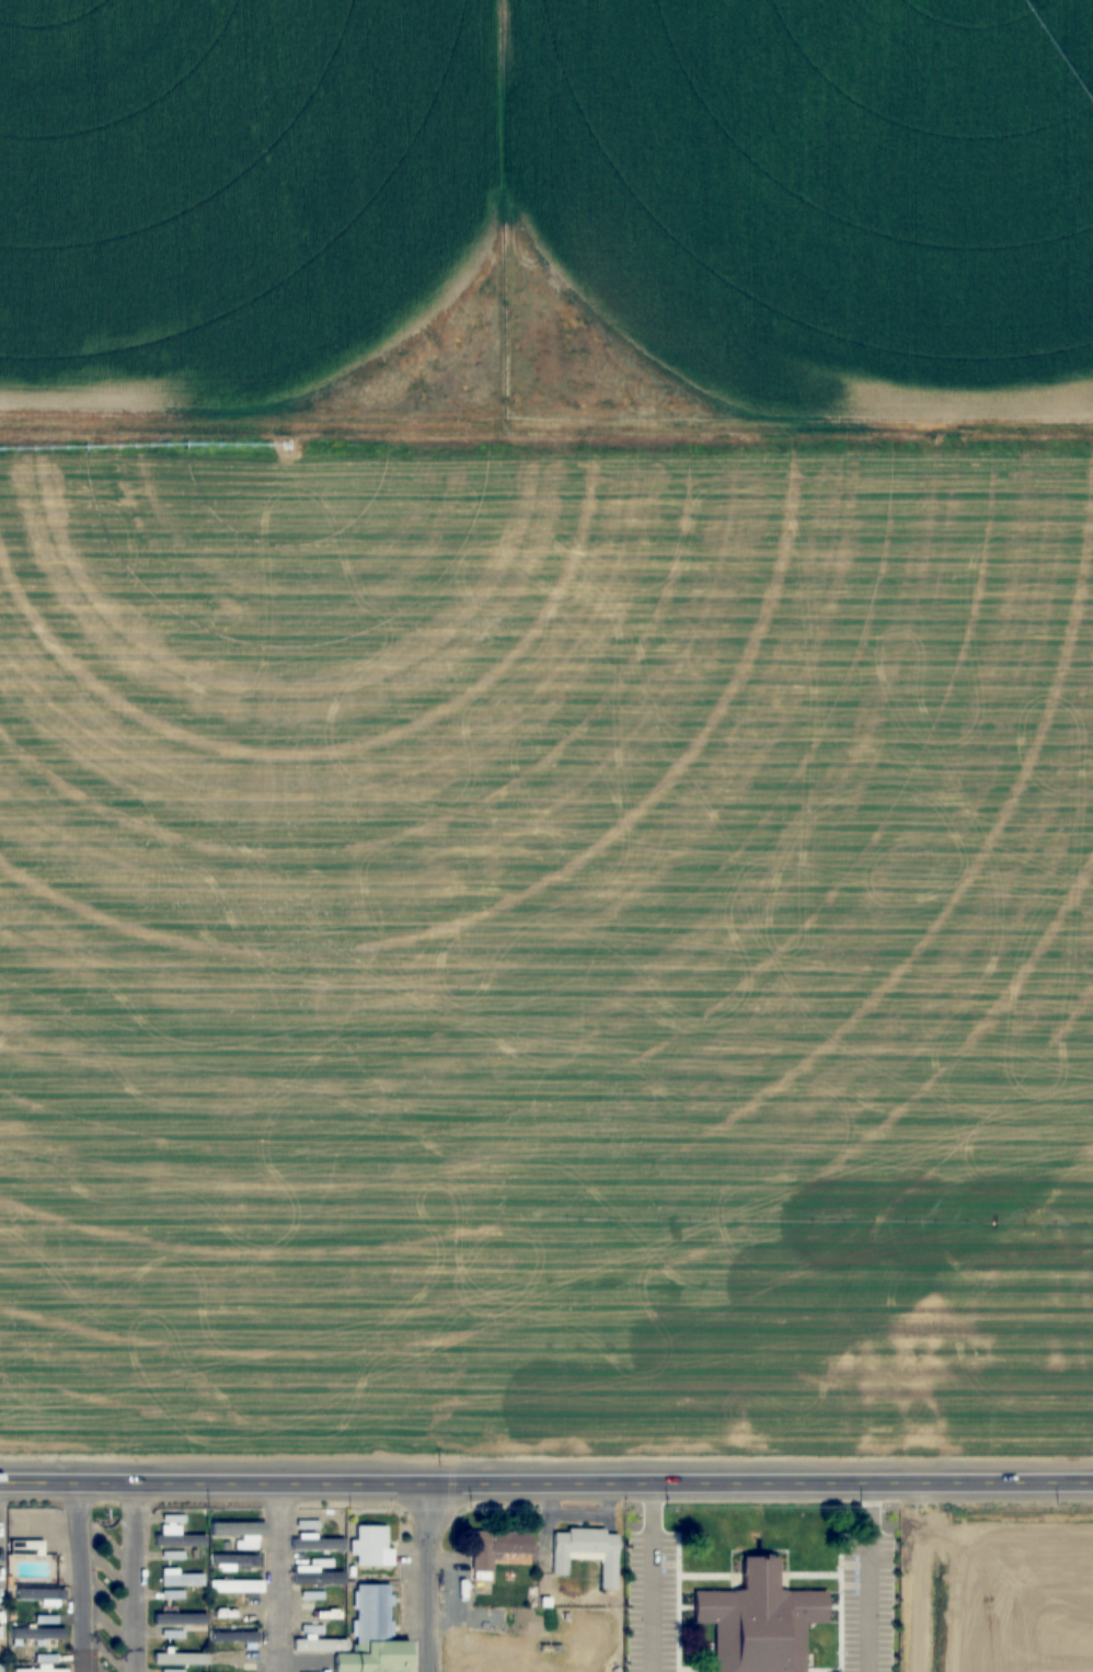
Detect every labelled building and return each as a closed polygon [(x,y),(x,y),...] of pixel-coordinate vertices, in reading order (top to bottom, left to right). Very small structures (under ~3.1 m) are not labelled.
[(212,1523),(212,1536),(266,1536),(266,1523),(212,1523)] [(155,1547),(207,1547),(207,1535),(181,1535),(181,1524),(161,1524),(161,1535),(155,1535),(155,1547)] [(394,1566),(393,1549),(388,1549),(388,1526),(354,1526),(354,1567),(394,1566)] [(616,1590),(617,1531),(552,1530),(551,1575),(566,1576),(567,1558),(600,1559),(600,1590),(616,1590)] [(491,1554),(532,1554),(532,1533),(474,1532),(473,1579),(491,1579),(491,1554)] [(291,1538),(291,1552),(344,1552),(344,1538),(291,1538)] [(42,1540),(10,1540),(10,1555),(42,1555),(42,1540)] [(211,1554),(211,1570),(263,1570),(263,1554),(211,1554)] [(804,1624),(823,1624),(823,1591),(773,1591),(773,1557),(739,1557),(739,1591),(691,1591),(691,1624),(713,1624),(713,1671),(804,1671),(804,1624)] [(179,1574),(179,1568),(162,1568),(162,1587),(204,1587),(204,1574),(179,1574)] [(342,1585),(342,1576),(299,1576),(299,1585),(342,1585)] [(263,1580),(210,1580),(210,1593),(263,1593),(263,1580)] [(95,1590),(113,1610),(118,1605),(100,1585),(95,1590)] [(354,1585),(355,1654),(333,1654),(333,1671),(406,1671),(405,1641),(392,1642),(392,1585),(354,1585)] [(65,1603),(65,1589),(16,1589),(16,1602),(65,1603)] [(314,1610),(314,1603),(303,1603),(303,1610),(293,1610),(293,1622),(342,1622),(342,1610),(314,1610)] [(153,1614),(153,1627),(208,1627),(208,1614),(153,1614)] [(65,1641),(65,1627),(12,1627),(12,1641),(65,1641)] [(258,1642),(258,1632),(212,1632),(212,1642),(258,1642)] [(347,1640),(293,1640),(293,1651),(347,1651),(347,1640)] [(154,1665),(208,1665),(208,1654),(154,1654),(154,1665)]
